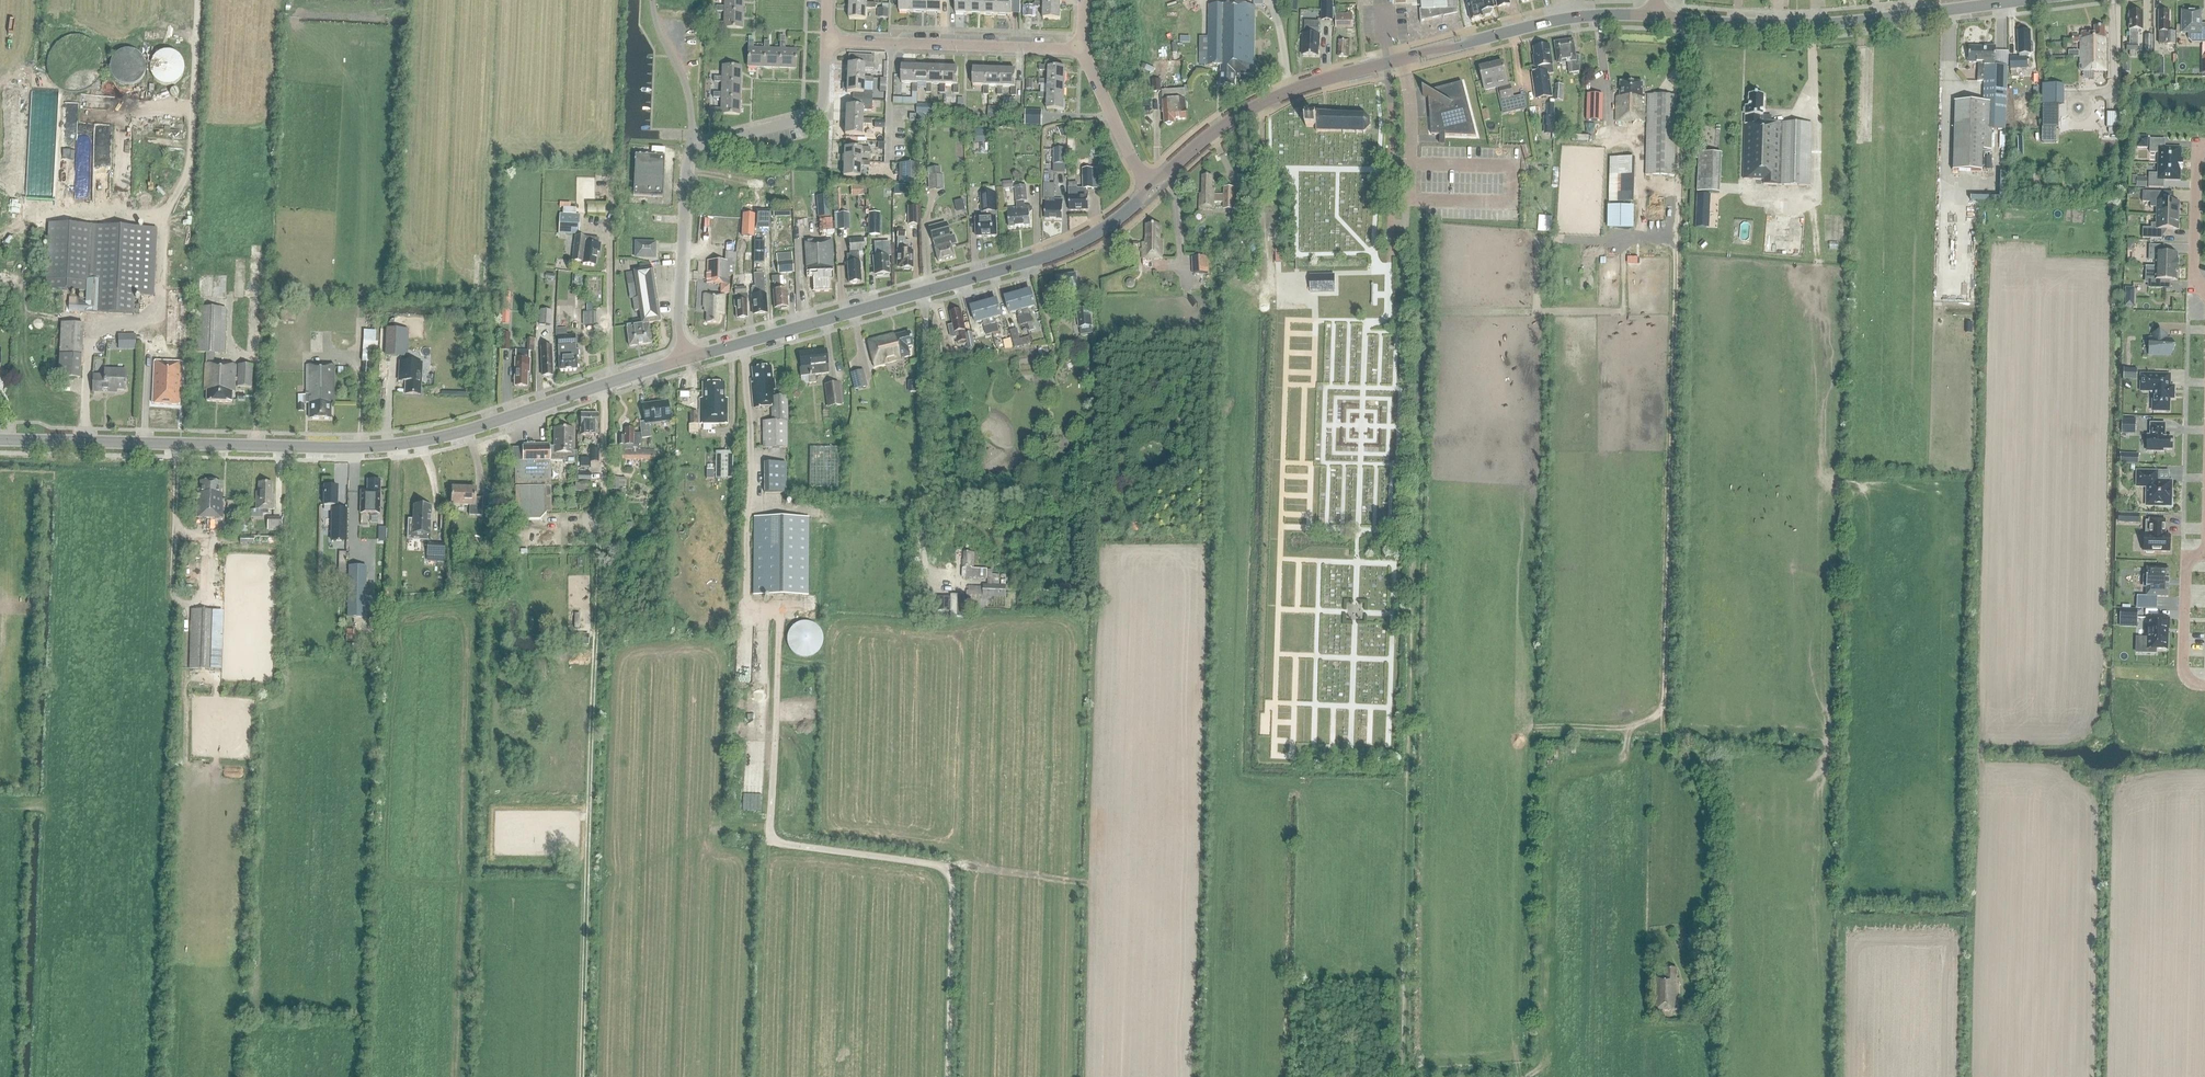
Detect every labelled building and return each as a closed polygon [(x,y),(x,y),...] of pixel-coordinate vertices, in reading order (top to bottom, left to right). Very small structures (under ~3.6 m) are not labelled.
[(724,12),(743,13),(743,0),(724,0),(724,7),(716,7),(716,12),(724,12)] [(913,12),(914,0),(899,0),(899,12),(913,12)] [(913,12),(927,13),(927,0),(914,0),(913,12)] [(927,13),(941,13),(941,0),(927,0),(927,13)] [(969,14),(970,0),(956,0),(955,14),(969,14)] [(971,14),(983,15),(984,0),(970,0),(969,14),(971,14)] [(983,15),(997,15),(997,0),(984,0),(983,15)] [(997,15),(1011,16),(1011,9),(1019,10),(1019,13),(1019,14),(1020,0),(997,0),(997,15)] [(1456,0),(1422,0),(1423,9),(1419,9),(1420,23),(1422,23),(1444,18),(1443,14),(1451,12),(1457,12),(1456,0)] [(1490,15),(1491,12),(1491,9),(1494,9),(1491,0),(1468,0),(1469,3),(1467,4),(1471,21),(1483,18),(1482,14),(1485,16),(1490,15)] [(1321,2),(1321,20),(1333,20),(1333,2),(1321,2)] [(1043,5),(1043,3),(1034,3),(1034,8),(1043,8),(1043,19),(1060,19),(1060,5),(1043,5)] [(875,4),(866,4),(866,6),(849,5),(849,19),(866,20),(866,9),(875,9),(875,4)] [(1254,6),(1209,5),(1208,52),(1199,52),(1199,64),(1208,64),(1208,66),(1221,66),(1220,85),(1234,86),(1234,74),(1253,74),(1254,6)] [(2200,11),(2182,11),(2182,22),(2180,22),(2180,26),(2176,26),(2176,33),(2180,33),(2188,33),(2188,38),(2192,43),(2202,43),(2204,43),(2204,24),(2201,24),(2200,24),(2200,11)] [(743,13),(724,12),(724,23),(716,22),(715,28),(742,28),(743,13)] [(2142,34),(2142,13),(2129,12),(2129,30),(2129,39),(2129,44),(2126,44),(2126,51),(2138,51),(2138,34),(2142,34)] [(2159,44),(2166,44),(2174,44),(2175,31),(2170,31),(2170,22),(2168,22),(2168,12),(2158,12),(2158,40),(2159,40),(2159,44)] [(1335,14),(1336,28),(1353,28),(1353,14),(1335,14)] [(2072,35),(2072,43),(2078,43),(2078,42),(2080,42),(2080,66),(2079,66),(2079,70),(2080,70),(2080,71),(2107,71),(2107,39),(2104,39),(2104,27),(2094,27),(2094,32),(2081,33),(2081,37),(2078,37),(2078,35),(2072,35)] [(1302,55),(1317,56),(1318,43),(1319,43),(1319,35),(1318,35),(1319,29),(1307,29),(1307,35),(1303,34),(1302,55)] [(2017,32),(2018,54),(2019,54),(2019,57),(2010,58),(2010,69),(2026,68),(2026,54),(2033,53),(2032,45),(2030,45),(2030,31),(2017,32)] [(2144,53),(2153,54),(2153,35),(2144,35),(2144,53)] [(1338,57),(1348,57),(1349,39),(1339,39),(1338,57)] [(747,67),(763,68),(764,49),(753,48),(753,41),(748,40),(747,67)] [(1573,40),(1554,43),(1556,54),(1557,58),(1562,57),(1562,63),(1567,62),(1569,74),(1578,72),(1581,56),(1575,55),(1575,52),(1573,40)] [(763,68),(779,68),(780,49),(769,49),(769,41),(764,41),(764,49),(763,68)] [(784,42),(780,42),(780,49),(779,68),(795,69),(796,50),(784,50),(785,42),(784,42)] [(1535,67),(1540,67),(1540,72),(1532,74),(1535,99),(1552,97),(1549,75),(1554,74),(1550,46),(1533,48),(1534,57),(1533,57),(1535,67)] [(1978,62),(1978,77),(1978,81),(1984,82),(1983,103),(1954,102),(1952,170),(1981,171),(1982,150),(1991,150),(1991,129),(2004,130),(2004,119),(2005,119),(2006,66),(1994,66),(1995,46),(1987,46),(1987,48),(1969,47),(1968,62),(1978,62)] [(140,82),(138,50),(111,52),(113,84),(140,82)] [(154,52),(156,84),(182,83),(181,51),(154,52)] [(847,64),(847,78),(864,79),(864,77),(864,68),(873,69),(873,56),(856,55),(856,65),(847,64)] [(1502,62),(1479,68),(1482,83),(1483,83),(1484,90),(1499,87),(1501,99),(1512,96),(1510,89),(1508,89),(1506,77),(1502,62)] [(714,82),(722,82),(740,83),(741,67),(722,66),(722,77),(714,77),(714,82)] [(917,93),(917,84),(915,83),(916,67),(902,66),(901,83),(912,83),(912,92),(917,93)] [(1048,71),(1048,80),(1048,82),(1065,83),(1065,68),(1049,68),(1049,66),(1039,66),(1039,71),(1048,71)] [(931,93),(931,84),(929,84),(930,67),(916,67),(915,83),(917,84),(926,84),(926,93),(931,93)] [(945,94),(945,84),(943,84),(944,68),(930,67),(929,84),(931,84),(940,84),(940,93),(945,94)] [(943,84),(945,84),(954,85),(953,94),(958,94),(959,84),(957,84),(958,68),(944,68),(943,84)] [(988,95),(989,86),(987,86),(987,69),(973,69),(972,86),(983,86),(983,95),(988,95)] [(1002,96),(1002,87),(1000,86),(1001,69),(987,69),(987,86),(989,86),(997,86),(997,95),(1002,96)] [(1000,86),(1002,87),(1011,87),(1011,96),(1016,96),(1016,86),(1015,86),(1015,70),(1001,69),(1000,86)] [(1152,74),(1153,92),(1161,91),(1160,74),(1152,74)] [(864,79),(847,78),(846,92),(852,93),(852,99),(872,100),(872,91),(863,91),(863,82),(872,82),(873,77),(864,77),(864,79)] [(1047,85),(1047,94),(1047,96),(1064,96),(1065,83),(1048,82),(1048,80),(1039,79),(1038,84),(1047,85)] [(713,98),(721,98),(740,99),(740,83),(722,82),(721,93),(713,93),(713,98)] [(1645,176),(1674,176),(1676,95),(1647,95),(1647,114),(1645,114),(1645,95),(1642,95),(1642,83),(1620,82),(1619,97),(1616,97),(1616,121),(1644,122),(1645,117),(1647,117),(1645,176)] [(1429,98),(1428,99),(1431,135),(1476,137),(1462,83),(1433,90),(1433,91),(1428,88),(1424,95),(1429,98)] [(1555,101),(1563,101),(1563,85),(1555,85),(1555,101)] [(2042,85),(2042,127),(2058,127),(2058,105),(2058,85),(2042,85)] [(1184,90),(1162,91),(1164,124),(1174,123),(1174,120),(1186,120),(1186,110),(1186,109),(1187,109),(1186,104),(1185,104),(1184,90)] [(1047,96),(1047,94),(1038,93),(1038,98),(1047,99),(1046,110),(1063,110),(1064,96),(1047,96)] [(1587,94),(1586,121),(1602,121),(1603,95),(1587,94)] [(1764,184),(1810,185),(1811,123),(1771,122),(1771,116),(1763,116),(1763,95),(1749,94),(1749,106),(1745,106),(1743,179),(1764,180),(1764,184)] [(81,107),(121,109),(121,98),(82,96),(81,107)] [(740,99),(721,98),(721,109),(713,109),(712,114),(739,115),(740,99)] [(871,111),(872,106),(872,100),(852,99),(852,106),(845,106),(845,120),(862,121),(862,119),(862,110),(871,111)] [(1010,99),(1010,102),(1003,102),(1003,107),(1015,107),(1015,99),(1010,99)] [(65,104),(64,148),(93,149),(93,150),(112,151),(112,125),(78,124),(79,105),(65,104)] [(923,114),(930,114),(930,106),(917,106),(917,114),(917,121),(923,121),(923,114)] [(994,108),(988,107),(988,111),(982,111),(982,118),(994,119),(994,108)] [(1030,123),(1042,123),(1041,110),(1030,111),(1030,123)] [(2121,131),(2121,111),(2109,112),(2110,132),(2121,131)] [(1316,117),(1306,117),(1306,127),(1316,127),(1316,132),(1364,133),(1369,128),(1369,121),(1364,115),(1316,113),(1316,117)] [(1545,125),(1553,125),(1553,117),(1547,117),(1545,117),(1545,125)] [(862,121),(845,120),(844,134),(861,135),(862,124),(871,124),(871,119),(862,119),(862,121)] [(885,120),(875,119),(875,128),(885,128),(885,120)] [(1066,134),(1063,126),(1057,128),(1061,136),(1066,134)] [(990,131),(975,131),(975,142),(990,142),(990,131)] [(2136,148),(2148,148),(2148,137),(2137,136),(2136,148)] [(2158,153),(2158,163),(2180,164),(2180,148),(2164,147),(2165,140),(2150,139),(2150,153),(2158,153)] [(844,148),(843,162),(860,163),(860,161),(861,152),(870,153),(870,147),(860,147),(860,149),(844,148)] [(1053,165),(1065,165),(1065,149),(1053,149),(1053,165)] [(633,196),(662,197),(664,156),(635,155),(633,196)] [(1610,201),(1634,202),(1634,157),(1611,156),(1610,201)] [(843,162),(843,176),(850,177),(858,177),(860,177),(860,166),(869,166),(869,161),(860,161),(860,163),(843,162)] [(899,163),(899,184),(919,183),(919,164),(899,163)] [(2180,164),(2158,163),(2158,174),(2149,174),(2148,187),(2163,187),(2163,180),(2179,180),(2180,164)] [(1068,187),(1069,211),(1088,210),(1088,192),(1086,192),(1086,189),(1093,189),(1092,169),(1083,169),(1083,189),(1077,189),(1077,187),(1068,187)] [(1213,209),(1214,202),(1223,202),(1223,209),(1235,209),(1236,188),(1224,188),(1223,194),(1214,194),(1214,189),(1212,189),(1212,176),(1202,176),(1201,194),(1199,194),(1199,208),(1213,209)] [(2136,178),(2136,187),(2146,187),(2146,179),(2136,178)] [(1003,189),(1013,188),(1013,181),(999,183),(999,189),(1003,189)] [(1697,182),(1697,192),(1720,193),(1720,183),(1697,182)] [(1045,207),(1044,219),(1062,220),(1062,208),(1062,200),(1054,200),(1054,184),(1044,184),(1043,200),(1045,200),(1045,207)] [(905,195),(905,185),(894,185),(894,195),(905,195)] [(851,196),(866,196),(866,186),(851,186),(851,196)] [(1016,201),(1016,208),(1007,209),(1008,214),(1007,214),(1009,228),(1030,226),(1029,213),(1030,213),(1031,211),(1031,208),(1029,207),(1024,207),(1024,201),(1027,201),(1026,186),(1015,187),(1016,201)] [(982,217),(975,217),(976,237),(997,236),(996,217),(997,217),(997,211),(996,211),(995,187),(983,187),(984,194),(980,194),(981,212),(982,212),(982,217)] [(2157,207),(2156,215),(2178,216),(2179,202),(2163,202),(2163,192),(2142,191),(2142,202),(2150,202),(2150,207),(2157,207)] [(1707,195),(1696,194),(1696,205),(1707,206),(1707,195)] [(829,216),(827,195),(816,196),(818,217),(829,216)] [(918,225),(917,206),(907,206),(908,225),(918,225)] [(773,208),(773,217),(791,216),(790,207),(773,208)] [(1609,207),(1609,229),(1631,229),(1632,207),(1609,207)] [(755,211),(755,228),(769,228),(770,211),(755,211)] [(558,234),(578,235),(580,215),(559,213),(558,234)] [(836,214),(837,231),(847,230),(846,213),(836,214)] [(754,215),(743,214),(742,236),(752,237),(754,215)] [(2178,216),(2156,215),(2156,224),(2151,224),(2150,228),(2142,228),(2142,238),(2161,239),(2162,229),(2178,229),(2178,216)] [(820,218),(820,229),(833,229),(833,217),(820,218)] [(869,235),(876,235),(876,226),(880,226),(880,219),(869,219),(869,235)] [(132,315),(135,315),(135,308),(133,308),(133,305),(138,305),(138,300),(134,300),(136,228),(48,223),(45,289),(86,291),(86,299),(68,298),(68,312),(132,315)] [(934,249),(938,261),(953,257),(950,245),(956,243),(954,236),(949,237),(945,223),(928,227),(932,241),(933,244),(935,249),(934,249)] [(1145,243),(1142,243),(1142,259),(1162,259),(1162,240),(1160,240),(1160,225),(1146,225),(1145,243)] [(897,251),(897,268),(912,268),(912,257),(912,252),(911,252),(911,251),(908,251),(908,242),(904,242),(904,231),(897,231),(897,251)] [(586,238),(575,236),(572,261),(583,262),(582,263),(595,265),(597,252),(599,253),(600,244),(598,244),(598,239),(586,237),(586,238)] [(858,262),(858,254),(857,252),(863,251),(862,239),(848,240),(849,255),(847,255),(848,263),(847,263),(849,283),(861,282),(860,270),(862,269),(861,263),(859,262),(858,262)] [(804,241),(807,281),(813,280),(814,295),(832,294),(831,279),(833,279),(831,240),(804,241)] [(1792,241),(1791,254),(1802,254),(1802,241),(1792,241)] [(874,258),(872,258),(873,262),(874,262),(875,275),(877,275),(877,276),(883,276),(883,274),(884,274),(889,274),(889,272),(888,265),(888,256),(890,255),(889,242),(881,243),(881,245),(874,245),(875,256),(874,257),(874,258)] [(636,257),(654,258),(655,243),(636,243),(636,257)] [(2155,260),(2154,266),(2177,267),(2178,261),(2177,261),(2177,254),(2163,254),(2163,246),(2149,245),(2149,260),(2155,260)] [(733,275),(735,253),(725,252),(724,261),(707,261),(706,283),(727,284),(728,275),(733,275)] [(777,263),(778,274),(793,273),(791,253),(785,254),(786,262),(777,263)] [(1192,257),(1193,273),(1208,272),(1207,257),(1192,257)] [(632,321),(633,325),(626,326),(629,347),(651,343),(648,323),(660,322),(652,269),(651,269),(650,263),(639,265),(640,271),(634,272),(635,278),(626,279),(627,285),(635,284),(638,298),(632,299),(634,311),(639,310),(641,319),(632,321)] [(2177,267),(2154,266),(2154,273),(2150,273),(2148,275),(2148,287),(2162,288),(2162,280),(2176,280),(2177,273),(2177,267)] [(555,275),(546,274),(546,269),(541,268),(540,279),(554,280),(555,275)] [(572,292),(573,271),(556,270),(556,283),(556,296),(568,297),(568,292),(572,292)] [(8,287),(9,273),(0,273),(0,287),(8,287)] [(745,285),(753,284),(752,273),(745,274),(745,285)] [(752,289),(751,289),(751,296),(752,302),(753,314),(766,313),(765,302),(766,302),(766,295),(765,295),(763,273),(753,274),(754,287),(752,287),(752,289)] [(1333,275),(1309,276),(1310,292),(1334,292),(1333,275)] [(773,291),(773,300),(774,300),(775,308),(787,307),(787,297),(788,297),(787,292),(786,292),(786,290),(780,290),(780,286),(783,285),(783,279),(779,280),(779,276),(771,277),(771,283),(773,283),(774,291),(773,291)] [(2125,282),(2124,291),(2143,291),(2143,282),(2125,282)] [(235,296),(246,296),(246,284),(235,285),(235,296)] [(736,307),(736,318),(747,318),(746,301),(747,300),(747,294),(746,294),(745,287),(734,288),(735,295),(737,295),(737,301),(734,301),(735,307),(736,307)] [(1030,314),(1028,308),(1035,306),(1030,291),(1018,294),(1026,324),(1027,324),(1028,324),(1031,323),(1033,322),(1030,314)] [(706,322),(718,323),(719,313),(724,313),(724,295),(704,294),(703,307),(707,307),(706,322)] [(1017,312),(1018,317),(1017,317),(1020,326),(1026,324),(1018,294),(1005,298),(1009,314),(1017,312)] [(996,300),(984,304),(992,334),(999,332),(996,323),(995,324),(994,318),(1001,316),(996,300)] [(982,321),(984,327),(986,335),(992,334),(984,304),(971,308),(975,323),(982,321)] [(206,353),(205,363),(214,364),(214,353),(224,354),(226,308),(197,307),(195,353),(206,353)] [(1078,328),(1092,327),(1090,308),(1076,310),(1078,328)] [(538,324),(550,325),(552,310),(539,309),(538,324)] [(281,321),(294,321),(294,310),(281,310),(281,321)] [(596,324),(596,311),(583,311),(583,324),(596,324)] [(960,311),(950,313),(953,325),(949,326),(951,337),(957,336),(958,342),(966,340),(964,331),(964,330),(960,311)] [(81,378),(83,323),(61,322),(59,378),(81,378)] [(1010,331),(1015,348),(1021,346),(1019,340),(1016,329),(1010,331)] [(402,356),(403,330),(386,330),(385,355),(402,356)] [(364,331),(363,342),(362,362),(363,362),(362,373),(372,374),(373,363),(375,332),(364,331)] [(2148,354),(2170,355),(2174,347),(2171,339),(2166,339),(2166,335),(2159,331),(2151,334),(2151,339),(2149,339),(2148,354)] [(894,333),(867,340),(873,366),(900,360),(900,359),(909,356),(907,347),(912,346),(909,332),(894,335),(894,333)] [(972,332),(965,334),(968,349),(975,348),(972,332)] [(501,350),(509,350),(510,333),(501,333),(501,347),(501,350)] [(566,335),(557,336),(558,358),(559,371),(577,369),(576,357),(578,356),(578,350),(577,345),(575,345),(575,335),(566,335)] [(946,353),(944,336),(934,337),(936,355),(946,353)] [(551,355),(551,346),(541,346),(541,355),(541,367),(542,367),(542,376),(552,376),(552,367),(552,355),(551,355)] [(515,359),(514,386),(527,386),(527,373),(529,372),(529,360),(529,351),(527,350),(515,350),(515,359)] [(800,376),(808,375),(809,383),(815,382),(814,374),(828,373),(827,364),(826,350),(799,353),(801,367),(799,368),(800,376)] [(154,362),(152,404),(162,404),(162,405),(169,405),(179,405),(181,363),(154,362)] [(214,364),(205,363),(204,390),(207,390),(206,401),(231,402),(231,400),(232,392),(234,392),(235,383),(235,379),(236,365),(214,364)] [(422,364),(411,363),(399,363),(398,381),(405,381),(405,394),(420,395),(421,377),(421,376),(422,364)] [(235,383),(237,383),(237,387),(251,388),(253,365),(238,365),(237,379),(235,379),(235,383)] [(303,404),(306,403),(309,403),(309,418),(331,419),(331,403),(334,403),(333,365),(306,365),(306,395),(298,395),(298,404),(303,404)] [(771,407),(772,422),(763,422),(763,447),(787,448),(786,421),(788,421),(787,396),(775,397),(774,379),(772,379),(770,366),(752,368),(753,379),(750,379),(753,408),(771,407)] [(104,370),(104,376),(93,376),(92,392),(116,392),(116,390),(125,390),(126,371),(104,370)] [(2136,370),(2123,370),(2122,379),(2136,379),(2136,370)] [(2153,394),(2152,410),(2168,411),(2168,400),(2175,400),(2175,386),(2169,386),(2169,375),(2141,375),(2141,390),(2150,391),(2153,394)] [(854,389),(867,386),(866,381),(853,384),(854,389)] [(724,383),(702,383),(702,398),(699,398),(700,424),(727,424),(727,398),(724,398),(724,383)] [(824,384),(827,407),(842,405),(839,383),(824,384)] [(792,397),(795,399),(797,398),(799,396),(799,394),(798,391),(796,390),(793,390),(791,392),(791,394),(792,397)] [(643,406),(645,422),(640,423),(642,438),(650,437),(648,422),(669,419),(667,403),(643,406)] [(597,426),(597,414),(581,414),(581,435),(597,435),(597,426)] [(2135,434),(2135,419),(2121,419),(2121,434),(2135,434)] [(2171,450),(2172,437),(2164,437),(2165,424),(2150,423),(2149,435),(2147,435),(2146,451),(2162,451),(2162,450),(2171,450)] [(624,428),(624,436),(619,435),(619,449),(621,449),(622,459),(654,459),(654,449),(639,449),(639,444),(640,444),(640,433),(634,433),(634,428),(624,428)] [(576,453),(572,453),(572,429),(555,429),(555,447),(550,447),(550,461),(564,461),(564,464),(576,464),(576,453)] [(550,486),(550,461),(550,447),(550,446),(522,447),(522,461),(514,461),(516,520),(540,520),(546,513),(545,487),(550,486)] [(838,487),(838,447),(811,447),(811,487),(838,487)] [(590,449),(590,462),(598,462),(598,449),(590,449)] [(715,478),(732,478),(732,451),(715,451),(715,478)] [(764,463),(764,493),(786,493),(786,463),(764,463)] [(2165,507),(2172,507),(2172,500),(2170,499),(2171,481),(2156,481),(2156,472),(2137,471),(2136,486),(2146,487),(2146,505),(2164,506),(2165,507)] [(578,479),(591,480),(592,473),(578,472),(578,479)] [(613,489),(613,497),(625,497),(625,489),(618,489),(618,478),(611,478),(611,489),(613,489)] [(196,517),(222,518),(223,502),(222,502),(222,493),(220,493),(221,482),(200,481),(200,489),(197,489),(196,517)] [(360,513),(379,514),(380,481),(367,481),(367,490),(361,490),(360,513)] [(272,483),(259,483),(258,492),(256,492),(256,509),(263,509),(262,514),(268,514),(268,510),(274,510),(274,495),(272,495),(272,483)] [(324,486),(324,506),(330,506),(331,506),(337,506),(337,487),(324,486)] [(464,486),(452,486),(451,504),(470,505),(469,515),(482,516),(483,498),(475,498),(475,489),(464,489),(464,486)] [(489,502),(488,509),(500,510),(501,502),(489,502)] [(413,505),(412,519),(407,519),(407,538),(421,539),(421,541),(430,541),(430,523),(431,519),(431,506),(413,505)] [(330,506),(330,510),(332,510),(331,541),(345,541),(346,509),(337,509),(337,506),(331,506),(330,506)] [(2129,521),(2138,521),(2138,513),(2129,512),(2129,521)] [(281,530),(281,518),(268,517),(267,530),(270,530),(269,533),(274,533),(274,530),(281,530)] [(754,517),(753,595),(808,595),(809,517),(754,517)] [(2145,534),(2143,534),(2143,551),(2145,551),(2145,553),(2153,553),(2153,552),(2169,552),(2170,535),(2165,535),(2165,520),(2149,519),(2149,521),(2145,521),(2145,534)] [(435,556),(444,557),(445,546),(427,545),(427,556),(435,556)] [(965,577),(987,578),(987,569),(974,568),(974,552),(963,551),(963,559),(962,559),(962,568),(965,568),(965,577)] [(347,606),(365,606),(366,567),(348,566),(347,606)] [(2168,580),(2169,568),(2147,568),(2146,576),(2146,577),(2146,587),(2145,587),(2145,588),(2146,588),(2146,596),(2168,597),(2168,586),(2169,586),(2169,585),(2168,585),(2168,580),(2169,580),(2168,580)] [(1064,579),(1059,590),(1062,591),(1061,593),(1075,598),(1080,585),(1064,579)] [(983,587),(983,597),(987,597),(1005,597),(1006,586),(983,586),(983,587)] [(963,596),(949,596),(949,599),(936,599),(936,612),(949,612),(949,618),(963,618),(963,596)] [(2119,620),(2137,621),(2137,609),(2120,609),(2119,620)] [(192,610),(190,669),(213,670),(215,611),(192,610)] [(2142,638),(2142,653),(2156,653),(2156,649),(2166,649),(2167,619),(2147,618),(2147,638),(2142,638)] [(825,647),(813,619),(785,631),(798,659),(825,647)] [(1654,977),(1653,997),(1653,1010),(1679,1011),(1679,984),(1677,984),(1677,982),(1676,982),(1676,968),(1664,968),(1664,977),(1654,977)]
